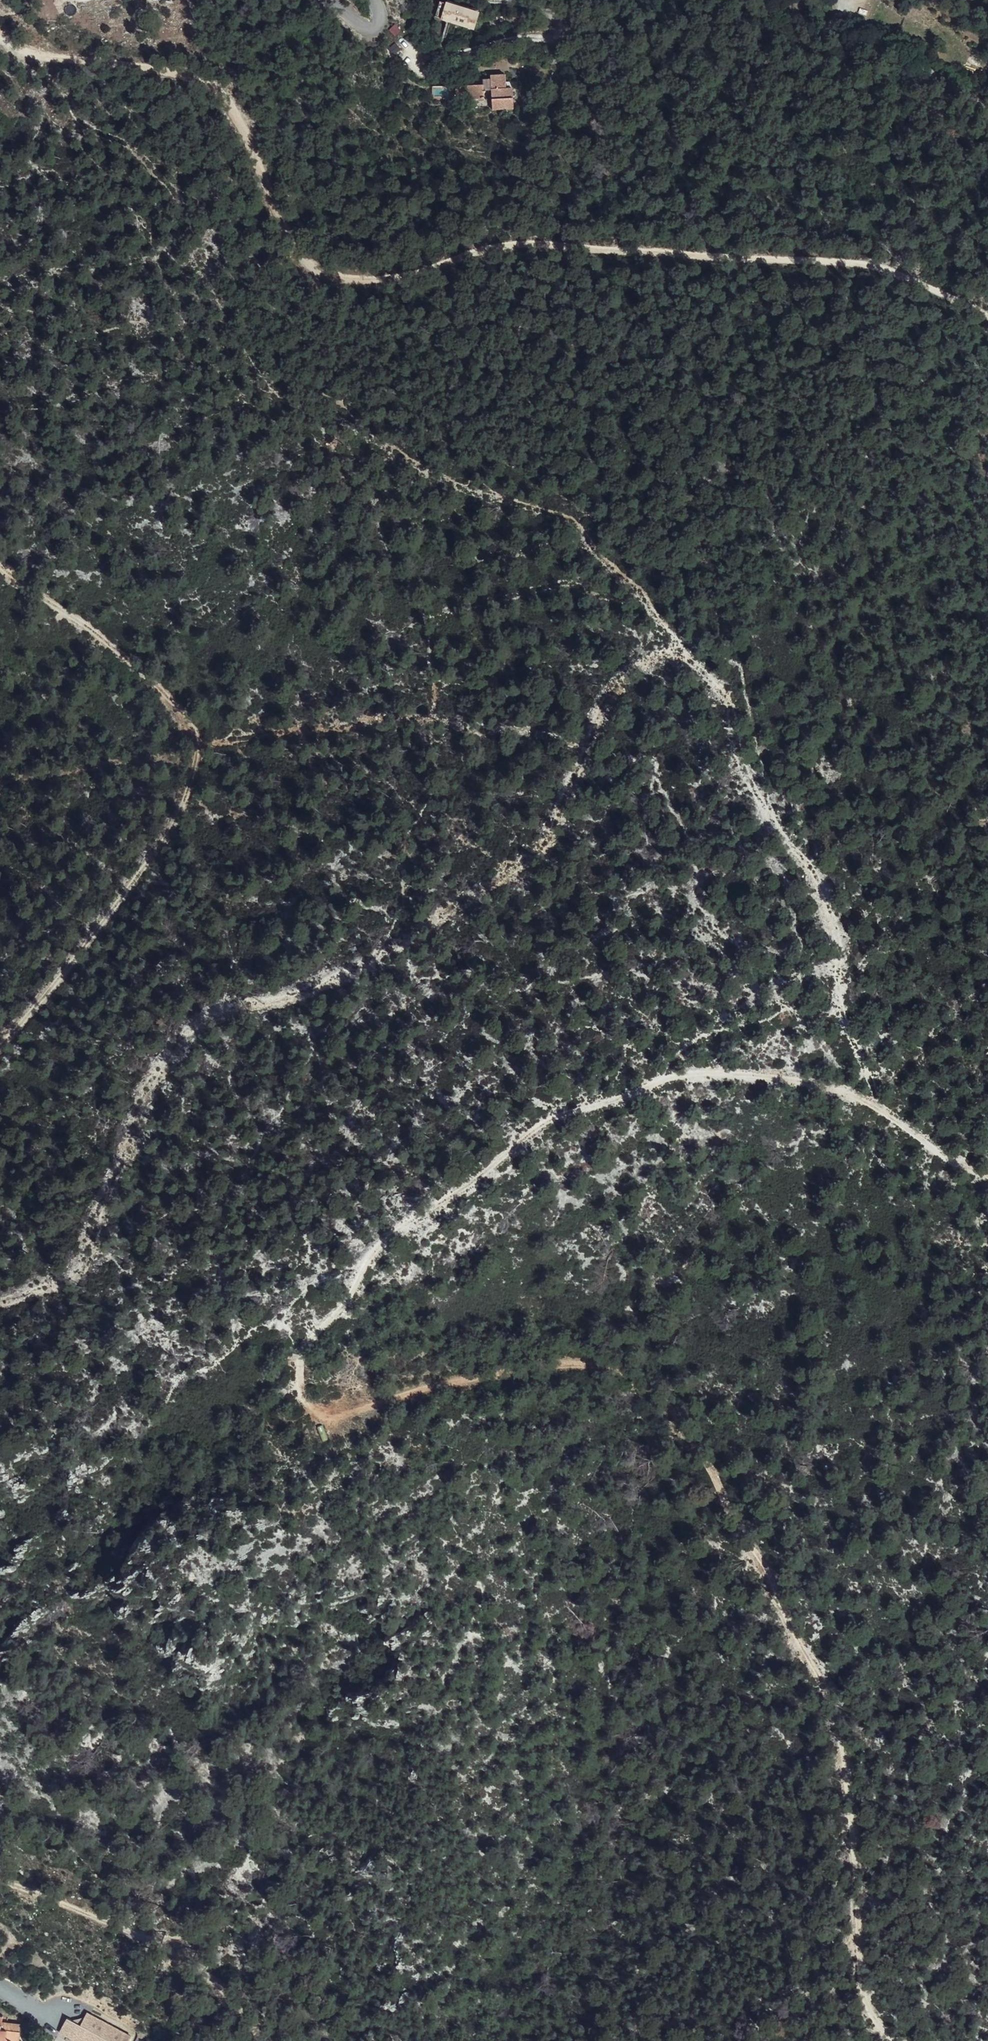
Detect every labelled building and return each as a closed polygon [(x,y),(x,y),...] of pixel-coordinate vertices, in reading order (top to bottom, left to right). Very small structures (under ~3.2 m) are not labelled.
[(444,4),(439,20),(446,23),(451,7),(444,4)] [(451,7),(446,23),(474,32),(480,16),(451,7)] [(465,88),(465,95),(469,95),(469,103),(491,102),(492,114),(514,113),(512,93),(505,93),(504,79),(490,79),(490,82),(471,83),(471,88),(465,88)] [(447,98),(431,99),(431,105),(465,103),(465,95),(465,88),(464,84),(446,85),(447,98)] [(65,2017),(57,2034),(72,2040),(129,2040),(132,2034),(86,2013),(80,2024),(65,2017)] [(3,2038),(18,2039),(19,2024),(0,2022),(1,2015),(0,2015),(0,2040),(3,2040),(3,2038)]
